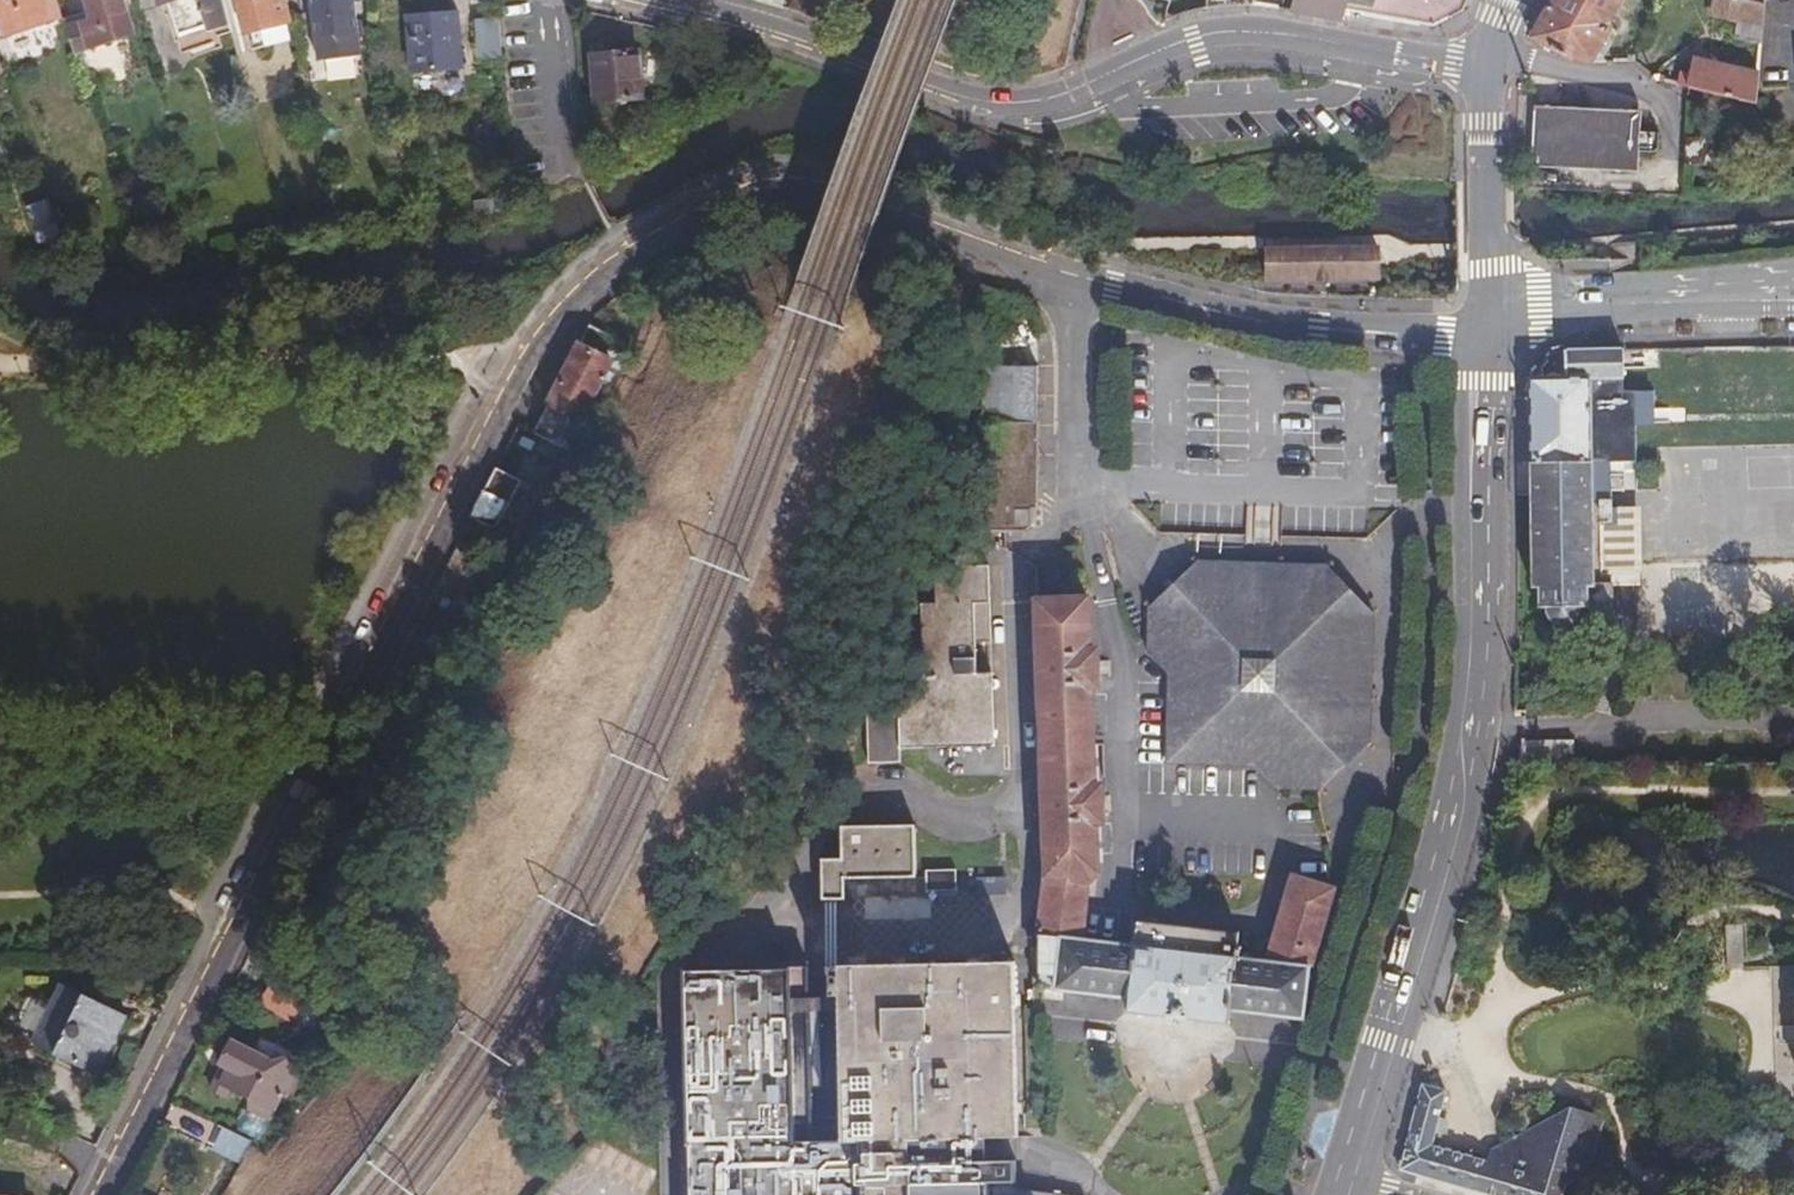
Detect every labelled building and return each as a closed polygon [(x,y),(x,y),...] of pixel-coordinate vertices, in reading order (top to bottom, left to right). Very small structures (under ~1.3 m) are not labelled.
[(47,0),(0,0),(0,22),(49,7),(47,0)] [(130,0),(93,0),(99,18),(74,26),(81,49),(139,31),(130,0)] [(236,28),(228,0),(163,0),(164,4),(175,0),(189,50),(218,42),(216,34),(236,28)] [(285,21),(289,20),(285,0),(238,0),(245,30),(247,30),(285,21)] [(355,0),(314,0),(320,51),(361,47),(355,0)] [(791,11),(791,0),(762,0),(761,3),(791,11)] [(1285,14),(1310,18),(1330,21),(1332,16),(1423,32),(1441,22),(1451,17),(1458,0),(1289,0),(1285,14)] [(1589,59),(1612,20),(1609,18),(1618,0),(1544,0),(1526,35),(1558,54),(1589,59)] [(1752,47),(1755,7),(1724,0),(1708,0),(1704,18),(1730,26),(1728,40),(1752,47)] [(427,11),(401,13),(404,66),(454,63),(451,10),(427,11)] [(470,57),(494,56),(491,20),(468,21),(470,57)] [(290,39),(285,21),(247,30),(251,48),(290,39)] [(634,98),(631,50),(584,53),(587,101),(634,98)] [(1685,64),(1679,94),(1747,109),(1748,78),(1685,64)] [(1634,150),(1647,151),(1653,145),(1653,131),(1648,130),(1634,130),(1635,110),(1530,107),(1529,138),(1528,157),(1528,168),(1634,171),(1634,150)] [(494,204),(492,189),(465,192),(467,208),(494,204)] [(357,225),(355,212),(341,214),(342,226),(357,225)] [(67,251),(56,219),(37,225),(49,257),(67,251)] [(1258,247),(1258,279),(1372,278),(1372,246),(1258,247)] [(645,292),(638,280),(620,293),(626,303),(632,301),(645,292)] [(566,453),(609,335),(583,321),(526,432),(566,453)] [(1623,379),(1623,356),(1621,356),(1621,351),(1562,352),(1564,376),(1530,377),(1532,456),(1532,465),(1533,584),(1539,584),(1540,606),(1546,607),(1551,619),(1560,624),(1571,624),(1581,614),(1582,606),(1611,606),(1613,586),(1613,583),(1593,583),(1592,507),(1591,465),(1590,380),(1623,379)] [(1037,509),(1039,366),(984,366),(983,423),(977,423),(975,525),(975,532),(1014,531),(1021,531),(1029,526),(1031,510),(1037,509)] [(975,525),(977,423),(965,423),(964,473),(951,473),(950,525),(975,525)] [(450,532),(358,715),(392,731),(412,691),(416,693),(487,551),(477,545),(488,523),(497,528),(519,485),(492,471),(479,497),(486,500),(471,530),(467,528),(462,538),(450,532)] [(1612,512),(1612,507),(1611,500),(1599,500),(1599,507),(1600,513),(1612,512)] [(1600,513),(1599,507),(1592,507),(1593,583),(1613,583),(1613,586),(1629,584),(1629,571),(1639,571),(1640,507),(1612,507),(1612,512),(1600,513)] [(1365,683),(1369,618),(1317,568),(1188,566),(1138,613),(1165,614),(1177,604),(1187,594),(1187,586),(1249,587),(1318,589),(1318,595),(1327,605),(1338,617),(1345,618),(1342,740),(1326,753),(1312,765),(1311,794),(1362,747),(1365,683)] [(990,676),(976,676),(975,645),(990,644),(988,569),(935,571),(936,607),(921,607),(923,678),(897,679),(898,715),(899,751),(961,749),(992,748),(990,676)] [(1629,571),(1629,584),(1629,613),(1793,612),(1793,569),(1639,571),(1629,571)] [(1165,614),(1138,613),(1138,655),(1158,678),(1156,767),(1246,770),(1267,794),(1311,794),(1312,765),(1326,753),(1342,740),(1345,618),(1338,617),(1327,605),(1318,595),(1318,589),(1249,587),(1187,586),(1187,594),(1177,604),(1165,614)] [(1039,877),(1034,934),(1057,936),(1084,939),(1087,889),(1099,874),(1096,831),(1102,829),(1102,783),(1094,781),(1090,685),(1096,687),(1095,645),(1089,652),(1087,595),(1055,596),(1029,598),(1039,877)] [(899,751),(898,715),(868,715),(868,763),(898,763),(899,751)] [(1524,736),(1516,762),(1577,761),(1577,736),(1524,736)] [(843,879),(914,877),(912,827),(841,829),(842,864),(833,864),(833,861),(820,861),(821,899),(843,898),(843,879)] [(956,891),(956,871),(926,871),(926,892),(956,891)] [(1289,874),(1261,961),(1227,958),(1231,935),(1130,925),(1127,945),(1084,939),(1057,936),(1034,934),(1033,989),(1051,991),(1121,999),(1119,1014),(1145,1016),(1161,1018),(1168,1019),(1182,1020),(1199,1022),(1219,1024),(1221,1012),(1302,1020),(1308,965),(1339,888),(1289,874)] [(683,1146),(685,1194),(978,1194),(978,1183),(1005,1183),(1005,1161),(980,1161),(980,1139),(1010,1140),(1006,965),(830,967),(830,978),(821,978),(822,999),(830,999),(831,1121),(802,1121),(802,1116),(795,1116),(795,1121),(791,1120),(786,970),(678,972),(680,1144),(683,1146)] [(275,980),(270,977),(251,1008),(280,1025),(298,994),(275,980)] [(35,1048),(102,1081),(130,1024),(63,991),(35,1048)] [(289,1074),(280,1060),(269,1068),(261,1064),(263,1060),(228,1043),(215,1063),(224,1069),(216,1083),(242,1098),(242,1112),(263,1122),(289,1074)] [(1487,1194),(1552,1194),(1555,1182),(1579,1168),(1594,1114),(1558,1103),(1484,1150),(1481,1161),(1471,1159),(1423,1145),(1427,1130),(1438,1091),(1415,1085),(1403,1126),(1392,1167),(1487,1194)] [(237,1141),(215,1130),(208,1144),(230,1156),(237,1141)]
